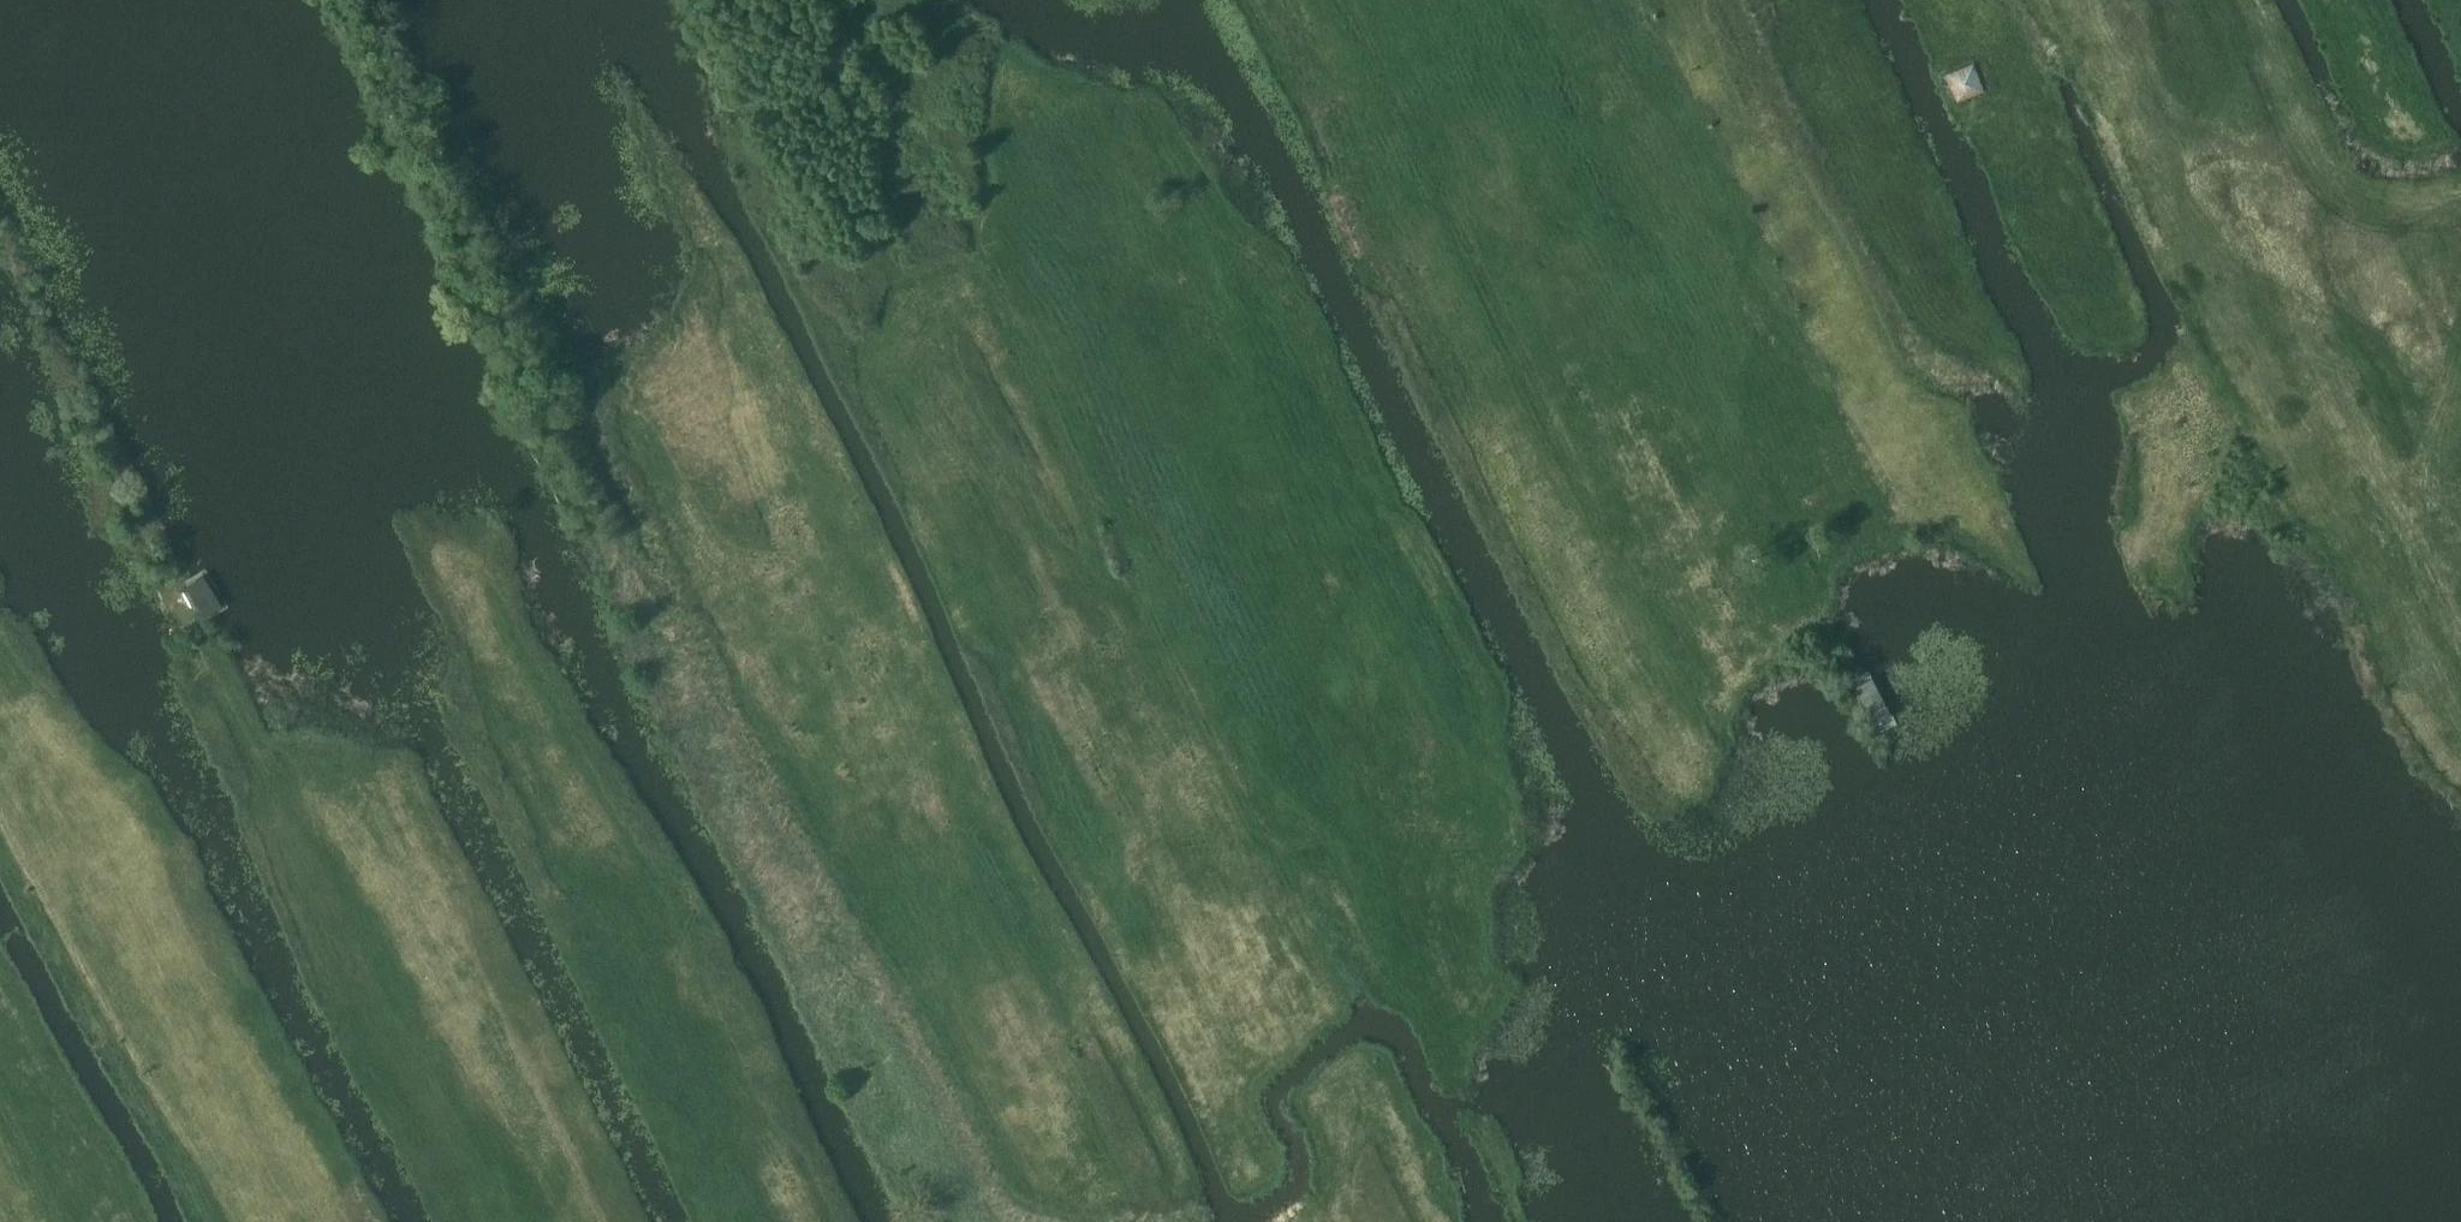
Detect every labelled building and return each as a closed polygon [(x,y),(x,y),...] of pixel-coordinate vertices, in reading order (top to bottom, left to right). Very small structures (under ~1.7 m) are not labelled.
[(1975,65),(1948,76),(1959,102),(1985,91),(1975,65)]
